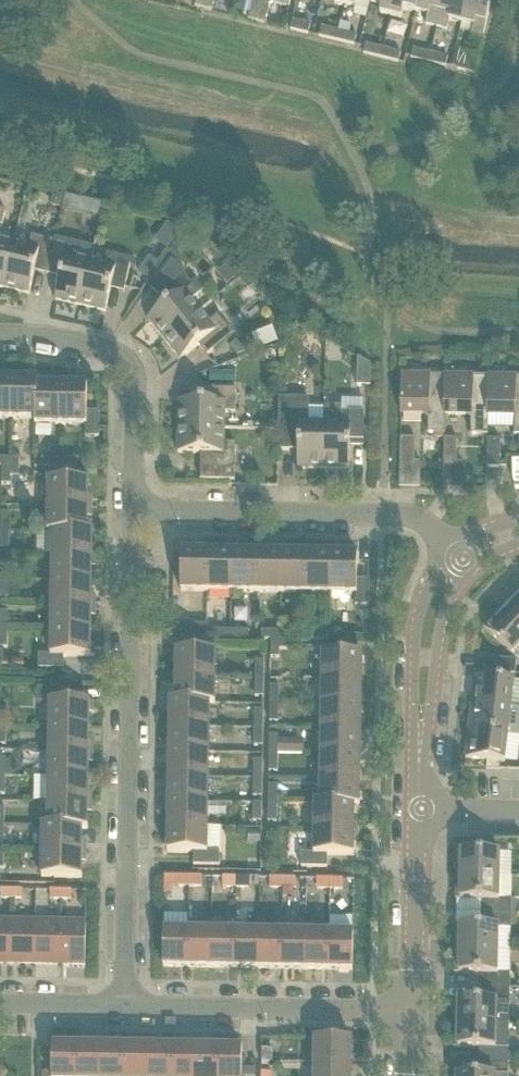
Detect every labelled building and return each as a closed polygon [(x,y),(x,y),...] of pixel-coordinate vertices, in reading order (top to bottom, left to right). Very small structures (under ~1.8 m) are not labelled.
[(196,2),(195,7),(203,9),(205,0),(196,0),(196,2)] [(203,9),(212,11),(215,0),(205,0),(203,9)] [(253,2),(252,2),(248,19),(257,21),(262,0),(251,0),(253,2)] [(257,21),(265,23),(269,6),(273,3),(289,7),(291,0),(262,0),(257,21)] [(370,0),(346,0),(345,6),(355,9),(357,0),(370,3),(370,0)] [(370,3),(381,6),(379,14),(390,17),(394,0),(370,0),(370,3)] [(390,17),(400,19),(402,13),(413,16),(414,14),(416,14),(419,0),(394,0),(390,17)] [(416,14),(427,17),(426,24),(437,27),(444,0),(419,0),(416,14)] [(468,0),(444,0),(437,27),(448,30),(450,21),(462,25),(468,0)] [(462,25),(473,27),(471,35),(483,37),(491,0),(468,0),(462,25)] [(293,20),(290,29),(308,34),(310,24),(293,20)] [(321,27),(319,36),(337,40),(339,31),(321,27)] [(339,31),(337,40),(354,45),(356,35),(339,31)] [(365,47),(363,53),(368,54),(380,57),(382,48),(366,44),(365,47)] [(382,48),(380,57),(394,61),(399,62),(401,52),(382,48)] [(411,56),(411,58),(427,62),(429,53),(413,49),(411,56)] [(429,53),(427,62),(428,62),(446,66),(446,65),(448,57),(429,53)] [(474,73),(477,64),(459,60),(456,69),(474,73)] [(52,193),(49,204),(60,207),(63,196),(52,193)] [(91,201),(89,210),(100,213),(102,204),(91,201)] [(6,210),(0,209),(0,287),(4,288),(14,241),(0,238),(6,210)] [(48,268),(55,241),(31,236),(29,244),(14,241),(4,288),(29,294),(36,265),(48,268)] [(76,257),(78,246),(55,241),(48,268),(61,271),(55,300),(80,305),(90,260),(76,257)] [(125,285),(131,258),(108,253),(106,263),(90,260),(80,305),(105,311),(112,282),(125,285)] [(148,258),(138,272),(147,278),(157,265),(148,258)] [(195,280),(192,283),(172,259),(168,264),(151,287),(157,295),(162,291),(170,301),(147,319),(164,339),(199,311),(190,300),(203,290),(195,280)] [(219,314),(209,322),(199,311),(164,339),(180,360),(203,341),(212,351),(234,333),(219,314)] [(235,358),(243,352),(237,342),(229,348),(235,358)] [(371,365),(357,358),(357,387),(370,387),(371,365)] [(445,375),(401,374),(400,413),(428,414),(427,433),(443,434),(445,375)] [(486,434),(488,376),(445,375),(443,434),(445,434),(445,414),(471,415),(471,434),(486,434)] [(488,376),(486,434),(488,434),(488,415),(514,415),(514,435),(518,435),(518,377),(488,376)] [(12,378),(0,378),(0,417),(12,417),(12,378)] [(37,426),(38,384),(38,379),(12,378),(12,417),(34,417),(34,426),(37,426)] [(62,425),(62,384),(38,384),(37,426),(62,425)] [(87,412),(87,385),(62,384),(62,425),(85,425),(85,437),(99,437),(99,412),(87,412)] [(236,389),(230,389),(208,388),(208,402),(179,401),(178,427),(224,428),(224,413),(235,413),(236,389)] [(369,405),(369,389),(359,389),(358,405),(369,405)] [(308,422),(309,398),(279,398),(278,450),(298,450),(297,468),(323,469),(324,422),(308,422)] [(341,412),(341,407),(324,407),(324,422),(323,469),(349,469),(350,440),(363,440),(364,412),(341,412)] [(224,444),(224,428),(178,427),(178,453),(207,453),(207,467),(201,467),(200,480),(234,480),(235,444),(224,444)] [(415,438),(401,437),(400,437),(399,465),(414,466),(415,438)] [(456,467),(457,438),(444,438),(443,466),(456,467)] [(500,467),(500,439),(487,439),(487,467),(500,467)] [(1,466),(10,465),(10,457),(0,457),(0,466),(1,466)] [(59,468),(59,458),(41,458),(40,467),(59,468)] [(77,468),(77,458),(59,458),(59,468),(77,468)] [(10,484),(10,475),(10,465),(1,466),(1,484),(10,484)] [(88,481),(66,480),(48,480),(48,505),(88,505),(88,481)] [(87,530),(88,505),(48,505),(47,530),(87,530)] [(9,530),(10,512),(1,512),(1,530),(9,530)] [(9,548),(9,530),(1,530),(0,548),(9,548)] [(92,556),(92,530),(87,530),(47,530),(47,532),(51,532),(51,555),(92,556)] [(206,591),(206,551),(181,551),(181,591),(206,591)] [(231,592),(232,551),(206,551),(206,591),(231,592)] [(256,592),(257,552),(232,551),(231,592),(256,592)] [(281,592),(282,552),(257,552),(256,592),(281,592)] [(306,593),(307,553),(282,552),(281,592),(306,593)] [(331,593),(332,553),(307,553),(306,593),(331,593)] [(357,580),(357,554),(332,553),(331,593),(355,594),(355,606),(369,606),(369,580),(357,580)] [(92,581),(92,556),(51,555),(50,580),(92,581)] [(9,562),(0,561),(0,574),(0,580),(9,580),(9,562)] [(9,580),(0,580),(0,598),(8,598),(9,580)] [(91,606),(92,581),(50,580),(50,606),(91,606)] [(502,608),(518,623),(518,590),(502,608)] [(91,632),(91,606),(50,606),(49,631),(91,632)] [(518,647),(518,623),(502,608),(483,627),(512,654),(518,647)] [(206,638),(206,624),(180,623),(180,637),(206,638)] [(231,639),(231,629),(213,629),(213,638),(231,639)] [(249,639),(249,629),(231,629),(231,639),(249,639)] [(262,640),(271,640),(279,639),(279,630),(261,631),(262,640)] [(279,648),(287,648),(287,630),(279,630),(279,639),(279,648)] [(90,657),(91,632),(49,631),(49,654),(38,654),(38,669),(64,669),(64,656),(90,657)] [(311,631),(311,640),(329,640),(330,631),(311,631)] [(279,657),(279,648),(279,639),(271,640),(271,657),(279,657)] [(216,652),(197,651),(176,651),(175,676),(216,676),(216,652)] [(362,654),(340,654),(321,653),(321,679),(362,679),(362,654)] [(515,674),(516,661),(485,657),(483,671),(515,674)] [(264,678),(264,660),(255,660),(255,678),(264,678)] [(215,701),(216,676),(175,676),(175,700),(215,701)] [(511,708),(514,680),(475,676),(472,704),(511,708)] [(263,696),(264,678),(255,678),(254,696),(263,696)] [(361,705),(362,679),(321,679),(320,704),(361,705)] [(278,705),(279,685),(270,685),(269,704),(278,705)] [(63,689),(42,689),(37,688),(37,702),(49,702),(49,726),(89,727),(90,702),(63,701),(63,689)] [(215,701),(175,700),(169,700),(169,726),(210,726),(210,703),(215,703),(215,701)] [(278,721),(278,705),(269,704),(269,721),(278,721)] [(361,730),(361,705),(320,704),(320,729),(361,730)] [(469,731),(507,735),(518,736),(518,709),(511,708),(472,704),(469,731)] [(262,727),(263,709),(254,709),(254,727),(262,727)] [(89,752),(89,727),(49,726),(48,752),(89,752)] [(210,752),(210,726),(169,726),(169,751),(210,752)] [(262,745),(262,727),(254,727),(253,745),(262,745)] [(361,755),(361,730),(320,729),(319,755),(361,755)] [(504,762),(507,735),(469,731),(465,758),(504,762)] [(277,739),(278,735),(269,735),(268,753),(277,753),(277,739)] [(277,739),(277,753),(290,753),(291,740),(277,739)] [(209,777),(210,752),(169,751),(168,776),(209,777)] [(88,778),(89,752),(48,752),(48,777),(88,778)] [(277,771),(277,753),(268,753),(268,771),(277,771)] [(360,781),(361,755),(319,755),(319,780),(360,781)] [(263,778),(263,760),(254,760),(254,778),(263,778)] [(209,802),(209,777),(168,776),(168,802),(209,802)] [(88,803),(88,778),(48,777),(48,802),(88,803)] [(262,796),(263,778),(254,778),(253,796),(262,796)] [(360,806),(360,781),(319,780),(318,802),(312,801),(312,805),(354,806),(360,806)] [(277,804),(277,786),(268,786),(268,804),(277,804)] [(87,828),(88,803),(48,802),(47,824),(42,824),(42,827),(83,828),(87,828)] [(208,828),(209,802),(168,802),(167,827),(208,828)] [(252,821),(261,821),(261,803),(252,803),(252,821)] [(276,822),(277,804),(268,804),(267,822),(276,822)] [(354,831),(354,806),(312,805),(312,830),(354,831)] [(82,853),(83,828),(42,827),(42,852),(82,853)] [(208,853),(208,828),(167,827),(167,852),(193,853),(193,865),(218,866),(219,853),(208,853)] [(354,855),(354,831),(312,830),(311,853),(301,852),(301,867),(327,868),(327,855),(354,855)] [(499,876),(499,852),(457,851),(457,876),(499,876)] [(81,878),(82,853),(42,852),(41,877),(81,878)] [(188,886),(188,876),(164,876),(164,892),(172,892),(172,885),(188,886)] [(202,886),(202,876),(188,876),(188,886),(202,886)] [(498,899),(499,876),(457,876),(456,900),(481,900),(481,913),(511,914),(511,899),(498,899)] [(234,889),(235,878),(223,878),(223,888),(234,889)] [(260,889),(260,878),(235,878),(234,889),(260,889)] [(283,888),(283,878),(269,878),(269,888),(283,888)] [(296,888),(296,878),(283,878),(283,888),(296,888)] [(329,889),(330,878),(316,878),(316,889),(329,889)] [(342,889),(343,879),(330,878),(329,889),(342,889)] [(11,889),(0,889),(0,898),(11,898),(11,889)] [(22,898),(23,889),(11,889),(11,898),(22,898)] [(50,899),(61,899),(60,890),(49,890),(50,899)] [(61,899),(72,899),(72,890),(60,890),(61,899)] [(510,928),(511,914),(481,913),(481,926),(456,925),(455,950),(497,950),(497,928),(510,928)] [(331,928),(352,928),(352,915),(331,916),(331,928)] [(11,921),(0,920),(0,963),(10,964),(11,921)] [(35,964),(36,921),(11,921),(10,964),(35,964)] [(60,964),(61,922),(36,921),(35,964),(60,964)] [(85,965),(86,922),(61,922),(60,964),(85,965)] [(187,967),(187,930),(164,930),(163,966),(187,967)] [(210,967),(211,931),(187,930),(187,967),(210,967)] [(234,967),(234,931),(211,931),(210,967),(234,967)] [(258,968),(258,931),(234,931),(234,967),(258,968)] [(281,968),(282,932),(258,931),(258,968),(281,968)] [(305,969),(305,932),(282,932),(281,968),(305,969)] [(329,969),(329,933),(305,932),(305,969),(329,969)] [(353,933),(329,933),(329,969),(352,969),(353,933)] [(497,973),(497,950),(455,950),(455,974),(480,974),(480,987),(509,988),(510,973),(497,973)] [(509,1025),(509,988),(480,987),(479,1000),(454,999),(454,1023),(509,1025)] [(454,1023),(454,1047),(479,1048),(478,1061),(508,1061),(509,1025),(454,1023)] [(351,1063),(351,1039),(315,1039),(314,1063),(351,1063)] [(76,1045),(52,1044),(52,1073),(43,1072),(43,1075),(76,1075),(76,1045)] [(100,1045),(76,1045),(76,1075),(99,1075),(100,1045)] [(124,1046),(100,1045),(99,1075),(123,1075),(124,1046)] [(147,1046),(124,1046),(123,1075),(147,1075),(147,1046)] [(171,1046),(147,1046),(147,1075),(170,1075),(171,1046)] [(195,1047),(171,1046),(170,1075),(194,1075),(195,1047)] [(218,1047),(195,1047),(194,1075),(218,1075),(218,1047)] [(242,1048),(218,1047),(218,1075),(242,1075),(242,1048)] [(261,1064),(272,1064),(272,1048),(261,1048),(261,1064)] [(508,1061),(478,1061),(478,1074),(453,1073),(453,1075),(508,1075),(508,1061)] [(351,1063),(314,1063),(314,1075),(351,1075),(351,1063)]
